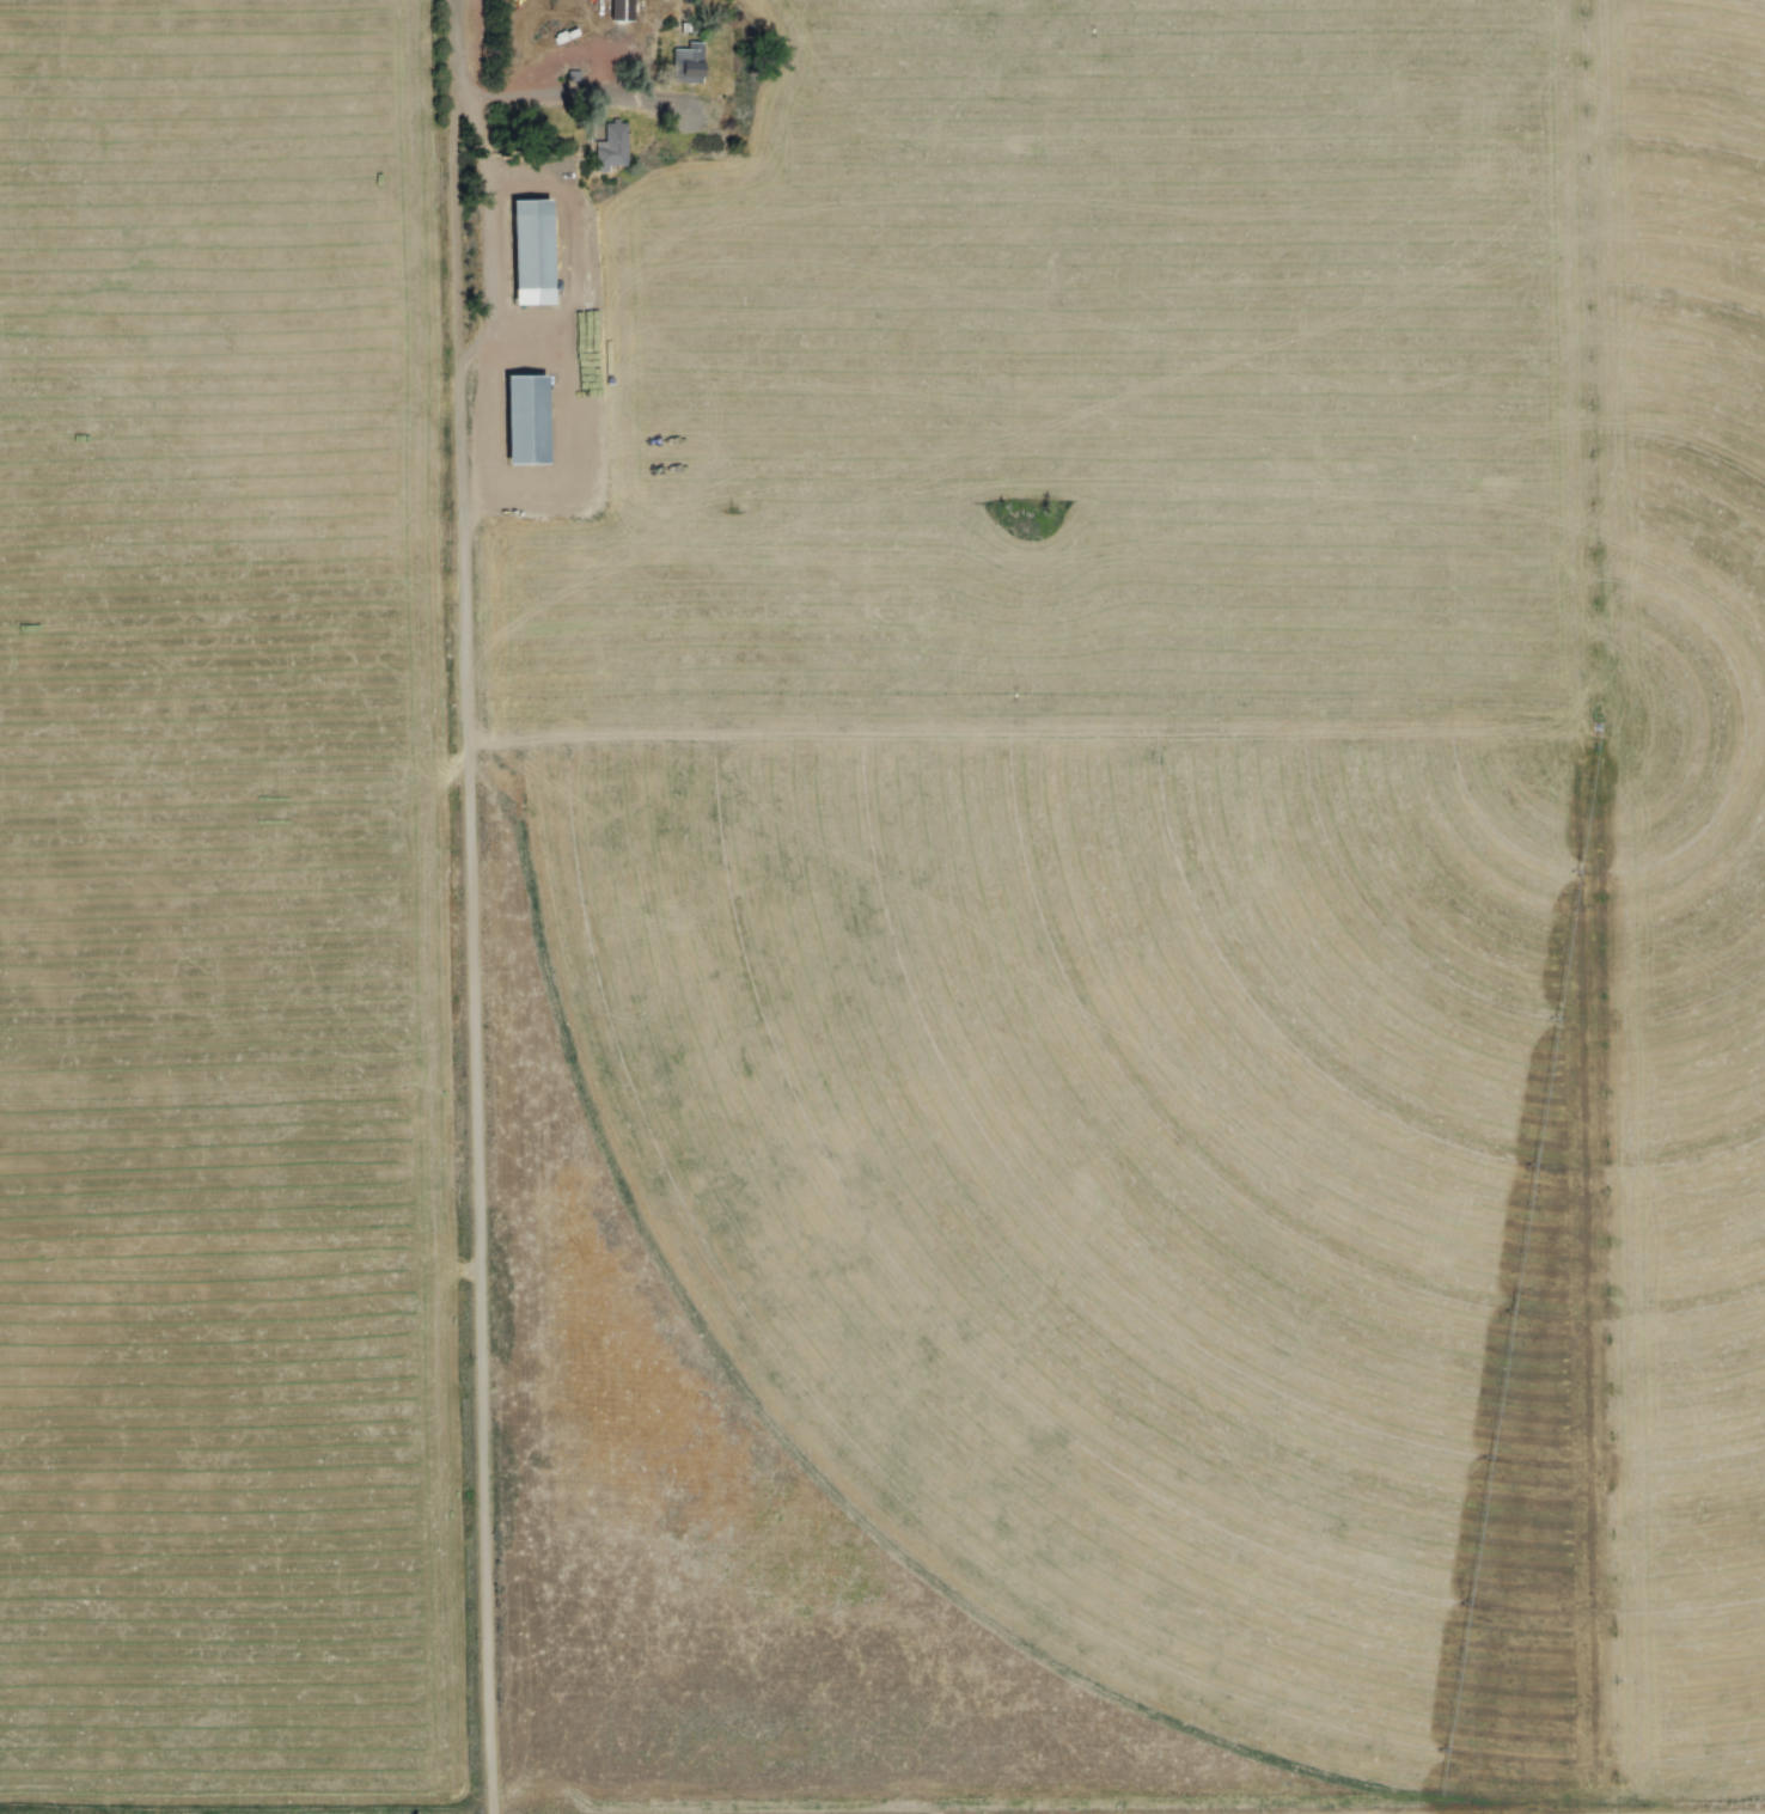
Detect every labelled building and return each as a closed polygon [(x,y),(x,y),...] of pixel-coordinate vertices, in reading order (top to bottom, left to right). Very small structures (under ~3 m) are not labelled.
[(671,48),(704,48),(704,81),(671,81),(671,48)] [(594,142),(594,166),(625,166),(625,122),(606,121),(606,142),(594,142)] [(499,197),(541,197),(541,301),(500,303),(499,197)] [(500,375),(538,374),(539,463),(501,464),(500,375)]
